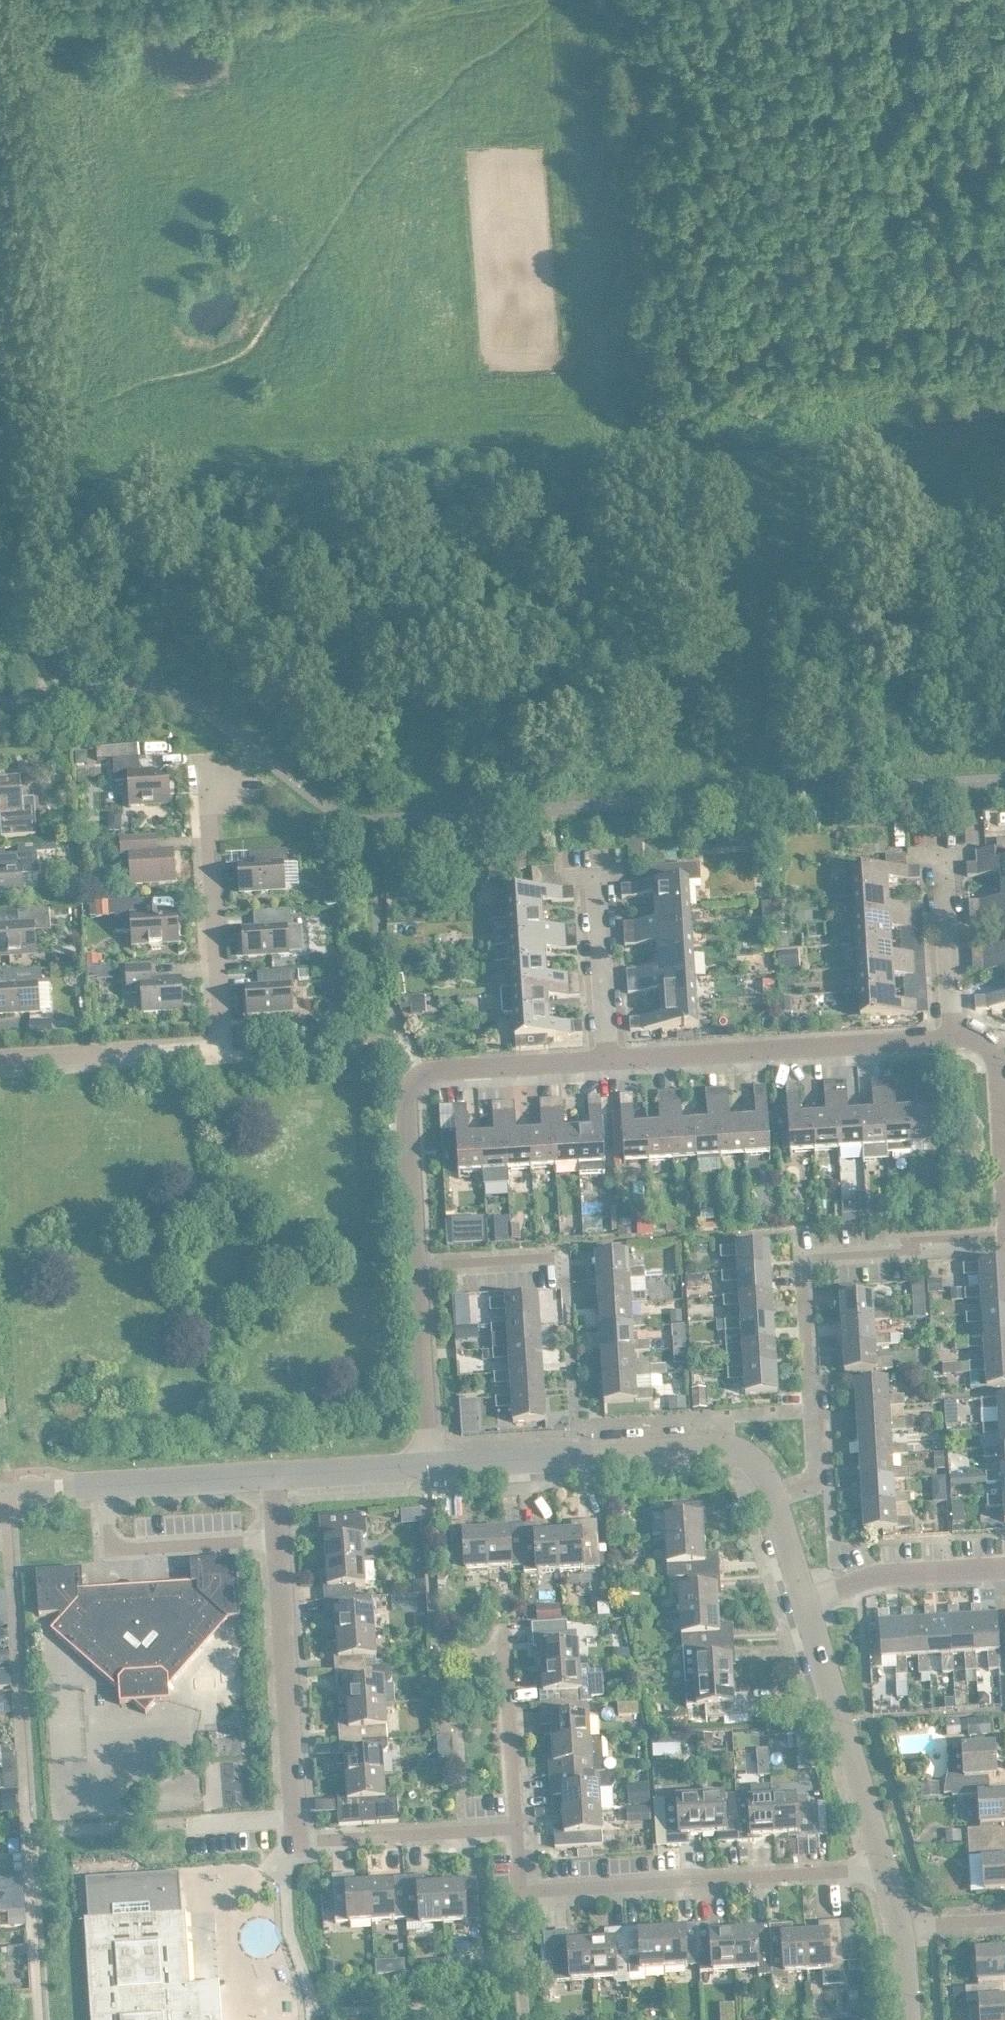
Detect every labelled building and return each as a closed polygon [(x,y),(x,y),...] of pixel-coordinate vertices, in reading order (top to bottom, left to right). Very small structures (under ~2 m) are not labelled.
[(146,741),(102,744),(103,756),(119,755),(145,753),(147,753),(146,741)] [(93,748),(81,749),(82,761),(89,761),(94,756),(93,748)] [(152,772),(146,767),(145,753),(119,755),(121,778),(135,777),(136,802),(176,799),(175,782),(158,766),(152,772)] [(7,833),(43,830),(41,793),(28,794),(26,774),(0,776),(0,808),(15,807),(16,819),(7,820),(7,833)] [(136,850),(138,881),(181,878),(179,846),(162,847),(161,832),(127,835),(128,851),(136,850)] [(294,859),(293,845),(256,848),(257,861),(248,861),(250,888),(291,885),(289,860),(294,859)] [(28,887),(27,866),(44,864),(43,848),(39,849),(39,846),(28,846),(28,849),(0,851),(0,859),(0,865),(0,889),(28,887)] [(983,848),(984,860),(973,860),(974,873),(1004,871),(1004,847),(983,848)] [(661,892),(661,904),(696,902),(695,878),(710,877),(709,860),(657,863),(658,879),(627,881),(628,894),(661,892)] [(858,867),(860,892),(894,890),(894,877),(926,875),(925,863),(858,867)] [(513,888),(514,913),(549,911),(548,898),(580,897),(579,884),(513,888)] [(860,892),(861,916),(928,912),(928,901),(895,903),(894,890),(860,892)] [(343,892),(331,892),(331,901),(344,901),(343,892)] [(183,907),(147,909),(146,895),(120,897),(122,928),(138,927),(139,942),(185,939),(183,907)] [(976,909),(1004,908),(1004,896),(975,898),(976,909)] [(788,897),(778,898),(778,907),(788,907),(788,897)] [(630,919),(631,930),(698,926),(696,902),(661,904),(662,917),(630,919)] [(42,949),(41,926),(57,925),(56,905),(25,907),(25,921),(0,922),(0,951),(42,949)] [(298,922),(297,906),(260,908),(261,925),(252,925),(254,952),(310,948),(308,922),(298,922)] [(976,909),(976,920),(1004,919),(1004,908),(976,909)] [(514,913),(516,937),(583,933),(582,922),(549,924),(549,911),(514,913)] [(861,916),(863,940),(897,938),(896,925),(929,923),(928,912),(861,916)] [(794,923),(779,924),(780,932),(794,932),(794,923)] [(664,940),(664,952),(699,950),(698,926),(631,930),(631,942),(664,940)] [(516,937),(517,961),(552,959),(551,946),(583,944),(583,933),(516,937)] [(863,940),(864,964),(931,960),(930,949),(898,951),(897,938),(863,940)] [(979,957),(1004,956),(1004,944),(978,946),(979,957)] [(805,947),(784,949),(786,968),(806,966),(805,947)] [(108,950),(93,951),(93,962),(108,961),(108,950)] [(633,967),(634,978),(701,974),(699,950),(664,952),(665,965),(633,967)] [(77,951),(62,952),(62,962),(77,961),(77,951)] [(979,957),(979,968),(1004,967),(1004,956),(979,957)] [(517,961),(519,985),(585,981),(585,970),(552,972),(552,959),(517,961)] [(864,964),(866,988),(900,986),(899,973),(932,971),(931,960),(864,964)] [(148,988),(149,1007),(189,1005),(187,974),(158,976),(157,962),(132,963),(133,989),(148,988)] [(103,963),(93,963),(94,974),(104,974),(103,963)] [(47,965),(10,967),(11,982),(0,983),(0,998),(1,1010),(45,1007),(44,981),(48,981),(47,965)] [(263,968),(264,982),(256,983),(257,1009),(298,1007),(297,981),(301,981),(300,966),(263,968)] [(315,966),(304,966),(305,975),(315,975),(315,966)] [(409,971),(398,973),(401,992),(412,991),(409,971)] [(781,973),(769,974),(770,991),(782,991),(781,973)] [(667,987),(667,1000),(702,998),(701,974),(634,978),(634,989),(667,987)] [(519,985),(520,1009),(554,1007),(554,994),(586,992),(585,981),(519,985)] [(900,986),(866,988),(867,1013),(934,1009),(933,997),(901,999),(900,986)] [(431,992),(417,993),(417,1009),(432,1008),(431,992)] [(798,992),(784,993),(785,1009),(798,1009),(798,992)] [(981,994),(982,1006),(1004,1005),(1004,992),(981,994)] [(702,998),(667,1000),(668,1013),(636,1015),(637,1027),(704,1023),(702,998)] [(554,1007),(520,1009),(522,1046),(555,1044),(554,1032),(588,1030),(588,1018),(555,1020),(554,1007)] [(58,1015),(36,1016),(37,1030),(59,1029),(58,1015)] [(928,1106),(915,1106),(917,1141),(942,1139),(938,1072),(926,1073),(928,1106)] [(867,1109),(869,1144),(870,1156),(894,1154),(893,1148),(889,1075),(878,1076),(880,1108),(867,1109)] [(900,1075),(889,1075),(893,1148),(898,1148),(898,1154),(918,1153),(917,1141),(915,1106),(902,1107),(900,1075)] [(821,1147),(845,1145),(841,1078),(830,1079),(832,1111),(819,1112),(821,1147)] [(845,1145),(869,1144),(867,1109),(854,1110),(852,1078),(841,1078),(845,1145)] [(796,1148),(821,1147),(819,1112),(806,1113),(804,1081),(792,1081),(796,1148)] [(762,1116),(749,1116),(751,1151),(776,1149),(772,1082),(760,1083),(762,1116)] [(714,1119),(701,1119),(703,1154),(727,1152),(723,1085),(712,1086),(714,1119)] [(734,1085),(723,1085),(727,1152),(751,1151),(749,1116),(736,1117),(734,1085)] [(666,1121),(653,1122),(655,1157),(679,1155),(675,1088),(664,1089),(666,1121)] [(686,1088),(675,1088),(679,1155),(703,1154),(701,1119),(688,1120),(686,1088)] [(655,1157),(653,1122),(641,1123),(639,1091),(626,1091),(630,1158),(655,1157)] [(596,1126),(583,1126),(585,1161),(610,1160),(606,1093),(594,1093),(596,1126)] [(569,1095),(557,1096),(561,1163),(585,1161),(583,1126),(571,1127),(569,1095)] [(548,1129),(535,1129),(538,1164),(561,1163),(557,1096),(546,1096),(548,1129)] [(500,1132),(488,1132),(490,1167),(514,1165),(509,1098),(498,1099),(500,1132)] [(521,1098),(509,1098),(514,1165),(538,1164),(535,1129),(523,1130),(521,1098)] [(461,1101),(445,1102),(447,1128),(462,1127),(461,1101)] [(490,1167),(488,1132),(475,1133),(473,1101),(461,1101),(462,1127),(465,1168),(490,1167)] [(862,1196),(848,1197),(849,1219),(849,1220),(874,1219),(874,1217),(872,1188),(862,1189),(862,1196)] [(964,1195),(965,1211),(976,1210),(975,1195),(964,1195)] [(657,1209),(643,1209),(644,1232),(658,1231),(657,1209)] [(491,1213),(452,1215),(453,1242),(492,1240),(491,1213)] [(671,1215),(672,1228),(682,1227),(681,1215),(671,1215)] [(636,1216),(624,1216),(624,1232),(637,1232),(636,1216)] [(526,1220),(516,1221),(517,1225),(517,1236),(527,1236),(526,1220)] [(517,1225),(501,1226),(501,1239),(517,1238),(517,1236),(517,1225)] [(631,1239),(603,1240),(604,1251),(632,1250),(631,1239)] [(743,1253),(744,1268),(776,1266),(775,1242),(743,1243),(726,1244),(727,1254),(743,1253)] [(702,1246),(693,1247),(693,1256),(703,1255),(702,1246)] [(602,1251),(603,1276),(635,1274),(635,1275),(651,1274),(651,1264),(635,1265),(634,1250),(632,1250),(604,1251),(602,1251)] [(987,1285),(987,1286),(1004,1285),(1004,1260),(986,1261),(986,1260),(969,1261),(970,1272),(986,1271),(987,1285)] [(744,1278),(745,1292),(745,1293),(778,1291),(776,1266),(744,1268),(728,1269),(728,1279),(744,1278)] [(706,1271),(693,1272),(694,1285),(706,1285),(706,1271)] [(603,1276),(604,1301),(637,1299),(653,1299),(652,1288),(636,1289),(635,1275),(635,1274),(603,1276)] [(934,1276),(933,1276),(934,1290),(935,1289),(945,1289),(944,1275),(934,1276)] [(970,1284),(957,1285),(957,1297),(971,1296),(970,1284)] [(988,1309),(988,1310),(1004,1309),(1004,1285),(987,1286),(987,1285),(971,1286),(971,1296),(987,1295),(988,1309)] [(668,1288),(657,1288),(657,1298),(668,1297),(668,1288)] [(746,1302),(747,1316),(747,1317),(779,1315),(778,1291),(745,1293),(745,1292),(729,1293),(730,1303),(746,1302)] [(476,1292),(460,1293),(461,1305),(477,1305),(476,1292)] [(846,1294),(847,1319),(880,1317),(880,1318),(896,1317),(895,1306),(879,1307),(878,1292),(846,1294)] [(512,1306),(513,1320),(513,1321),(545,1319),(544,1294),(513,1296),(513,1295),(496,1296),(496,1307),(512,1306)] [(604,1301),(606,1325),(638,1323),(638,1324),(654,1323),(654,1313),(638,1314),(637,1299),(604,1301)] [(932,1304),(919,1305),(920,1315),(932,1314),(932,1304)] [(688,1307),(676,1307),(677,1321),(689,1320),(688,1307)] [(990,1334),(1004,1334),(1004,1309),(988,1310),(988,1309),(972,1310),(973,1320),(989,1319),(990,1334)] [(747,1326),(748,1341),(780,1339),(779,1315),(747,1317),(747,1316),(731,1317),(731,1327),(747,1326)] [(731,1317),(722,1318),(723,1328),(731,1327),(731,1317)] [(847,1319),(849,1343),(881,1341),(881,1342),(897,1341),(896,1331),(881,1332),(880,1318),(880,1317),(847,1319)] [(514,1330),(515,1344),(515,1345),(547,1343),(545,1319),(513,1321),(513,1320),(497,1321),(498,1331),(514,1330)] [(473,1323),(461,1324),(461,1336),(474,1335),(473,1323)] [(606,1325),(607,1349),(640,1348),(656,1347),(655,1337),(639,1338),(638,1324),(638,1323),(606,1325)] [(948,1324),(937,1325),(938,1337),(949,1337),(948,1324)] [(906,1330),(896,1331),(897,1341),(907,1340),(906,1330)] [(991,1358),(991,1359),(1004,1358),(1004,1334),(990,1334),(974,1335),(974,1345),(990,1344),(991,1358)] [(974,1335),(960,1336),(961,1346),(974,1345),(974,1335)] [(692,1336),(679,1337),(679,1345),(692,1344),(692,1336)] [(749,1351),(750,1365),(750,1366),(782,1364),(780,1339),(748,1341),(732,1342),(733,1352),(749,1351)] [(881,1341),(849,1343),(850,1368),(881,1366),(882,1367),(899,1366),(898,1355),(882,1356),(881,1342),(881,1341)] [(515,1354),(516,1369),(548,1367),(547,1343),(515,1345),(515,1344),(499,1345),(499,1355),(515,1354)] [(499,1345),(488,1346),(488,1356),(499,1355),(499,1345)] [(607,1349),(609,1374),(641,1372),(657,1372),(656,1361),(641,1362),(640,1348),(607,1349)] [(963,1358),(948,1359),(948,1371),(963,1370),(962,1360),(963,1360),(963,1358)] [(991,1358),(963,1360),(962,1360),(963,1370),(992,1368),(993,1384),(1004,1383),(1004,1358),(991,1359),(991,1358)] [(672,1361),(657,1361),(657,1371),(673,1371),(672,1361)] [(750,1366),(750,1365),(734,1366),(734,1376),(750,1375),(751,1391),(783,1389),(782,1364),(750,1366)] [(517,1379),(518,1393),(518,1394),(550,1392),(548,1367),(516,1369),(500,1370),(501,1380),(517,1379)] [(641,1372),(609,1374),(610,1399),(641,1397),(659,1396),(658,1386),(642,1387),(641,1372)] [(862,1379),(863,1404),(895,1402),(895,1403),(911,1402),(911,1392),(895,1393),(894,1377),(862,1379)] [(712,1384),(697,1385),(699,1406),(713,1405),(712,1384)] [(518,1394),(518,1393),(502,1394),(502,1404),(518,1403),(519,1419),(551,1417),(550,1392),(518,1394)] [(692,1393),(675,1393),(675,1407),(693,1406),(692,1393)] [(989,1421),(1004,1420),(1004,1395),(988,1396),(989,1421)] [(863,1404),(864,1429),(897,1427),(913,1426),(912,1416),(896,1417),(895,1403),(895,1402),(863,1404)] [(963,1413),(951,1414),(952,1422),(964,1422),(963,1413)] [(924,1414),(913,1415),(913,1426),(925,1426),(924,1414)] [(481,1419),(467,1420),(468,1431),(482,1431),(481,1419)] [(989,1421),(990,1431),(1004,1430),(1004,1420),(989,1421)] [(864,1429),(866,1453),(898,1451),(898,1452),(914,1451),(913,1441),(897,1442),(897,1427),(864,1429)] [(933,1438),(914,1439),(915,1451),(933,1450),(933,1438)] [(991,1445),(991,1455),(1004,1454),(1004,1444),(991,1445)] [(950,1448),(940,1449),(940,1466),(951,1465),(950,1448)] [(866,1453),(867,1477),(899,1476),(915,1475),(915,1465),(899,1466),(898,1452),(898,1451),(866,1453)] [(992,1469),(993,1479),(1004,1479),(1004,1469),(992,1469)] [(965,1471),(956,1471),(956,1481),(965,1481),(965,1471)] [(867,1477),(868,1502),(901,1500),(901,1501),(917,1500),(916,1490),(900,1490),(899,1476),(867,1477)] [(945,1490),(939,1494),(940,1499),(953,1498),(953,1489),(945,1490)] [(993,1494),(994,1504),(1004,1503),(1004,1493),(993,1494)] [(670,1515),(671,1538),(709,1536),(708,1513),(712,1513),(711,1499),(679,1501),(680,1514),(670,1515)] [(901,1500),(868,1502),(870,1527),(901,1525),(918,1524),(917,1514),(902,1515),(901,1501),(901,1500)] [(330,1538),(332,1560),(370,1558),(368,1535),(368,1534),(372,1531),(371,1516),(366,1513),(366,1509),(325,1512),(327,1538),(330,1538)] [(586,1528),(564,1529),(566,1567),(589,1565),(606,1564),(603,1516),(585,1518),(586,1528)] [(471,1567),(494,1565),(492,1527),(470,1529),(469,1519),(455,1520),(458,1567),(471,1566),(471,1567)] [(530,1562),(529,1563),(530,1568),(542,1568),(566,1567),(564,1529),(540,1530),(540,1520),(527,1521),(529,1553),(530,1553),(530,1562)] [(517,1563),(529,1563),(530,1562),(530,1553),(529,1553),(527,1521),(514,1522),(514,1526),(492,1527),(494,1565),(517,1564),(517,1563)] [(674,1574),(693,1573),(693,1572),(725,1570),(724,1557),(710,1558),(709,1536),(671,1538),(673,1561),(674,1574)] [(429,1540),(416,1540),(417,1554),(430,1553),(429,1540)] [(612,1541),(605,1542),(606,1564),(613,1563),(612,1541)] [(196,1559),(197,1579),(89,1586),(87,1566),(42,1569),(45,1612),(66,1611),(66,1616),(57,1626),(124,1686),(125,1700),(140,1699),(152,1709),(162,1698),(176,1697),(175,1683),(235,1615),(245,1614),(241,1556),(196,1559)] [(329,1582),(330,1596),(363,1594),(362,1581),(371,1581),(370,1558),(332,1560),(333,1582),(329,1582)] [(685,1585),(686,1609),(724,1606),(722,1584),(726,1584),(725,1570),(693,1572),(693,1573),(694,1585),(685,1585)] [(451,1573),(443,1574),(445,1592),(453,1591),(451,1573)] [(432,1576),(418,1577),(418,1590),(432,1590),(432,1576)] [(0,1588),(0,1595),(1,1605),(13,1604),(12,1587),(0,1588)] [(341,1609),(342,1631),(380,1629),(379,1606),(378,1606),(377,1593),(363,1594),(330,1596),(331,1610),(341,1609)] [(566,1600),(554,1601),(554,1615),(555,1617),(567,1616),(567,1615),(566,1600)] [(978,1611),(981,1649),(993,1648),(994,1666),(1004,1666),(1004,1651),(1004,1647),(1002,1610),(987,1611),(987,1601),(977,1602),(978,1611)] [(954,1603),(954,1613),(955,1612),(958,1651),(970,1650),(971,1668),(982,1667),(981,1649),(978,1611),(964,1612),(963,1603),(954,1603)] [(931,1605),(931,1614),(932,1614),(934,1652),(935,1652),(947,1651),(948,1669),(959,1669),(958,1651),(955,1612),(954,1613),(941,1613),(940,1604),(931,1605)] [(908,1606),(908,1615),(909,1615),(911,1653),(912,1653),(924,1653),(925,1671),(936,1670),(935,1652),(934,1652),(932,1614),(931,1614),(918,1615),(917,1605),(908,1606)] [(688,1631),(689,1644),(698,1644),(698,1643),(740,1641),(739,1627),(725,1628),(724,1606),(686,1609),(687,1632),(688,1631)] [(909,1615),(908,1615),(895,1616),(894,1607),(884,1607),(887,1655),(901,1654),(902,1672),(913,1671),(912,1653),(911,1653),(909,1615)] [(432,1610),(420,1611),(421,1625),(433,1624),(432,1610)] [(546,1644),(547,1665),(585,1663),(582,1627),(573,1628),(572,1618),(541,1620),(542,1630),(541,1630),(542,1644),(546,1644)] [(0,1626),(0,1643),(15,1643),(14,1625),(0,1626)] [(340,1653),(341,1667),(373,1665),(373,1664),(372,1652),(382,1652),(380,1629),(342,1631),(344,1653),(340,1653)] [(690,1679),(700,1679),(738,1676),(737,1655),(741,1654),(740,1641),(698,1643),(698,1644),(689,1644),(688,1644),(690,1679)] [(0,1647),(0,1660),(16,1659),(15,1646),(0,1647)] [(352,1680),(353,1702),(391,1699),(390,1679),(394,1679),(398,1675),(397,1663),(373,1664),(373,1665),(341,1667),(342,1681),(352,1680)] [(545,1688),(546,1701),(587,1699),(586,1686),(587,1686),(585,1663),(547,1665),(549,1688),(545,1688)] [(0,1667),(0,1682),(17,1682),(16,1666),(0,1667)] [(738,1676),(700,1679),(702,1702),(712,1702),(712,1715),(754,1712),(754,1698),(740,1699),(738,1676)] [(913,1677),(902,1678),(903,1694),(914,1693),(913,1677)] [(422,1688),(417,1698),(431,1697),(431,1693),(422,1688)] [(991,1689),(984,1689),(984,1700),(995,1699),(995,1694),(991,1689)] [(18,1708),(17,1691),(0,1692),(0,1709),(18,1708)] [(960,1694),(951,1694),(951,1705),(961,1704),(960,1694)] [(556,1714),(558,1737),(596,1734),(594,1711),(593,1698),(587,1699),(546,1701),(546,1715),(556,1714)] [(345,1725),(345,1738),(377,1736),(377,1737),(393,1736),(392,1723),(391,1699),(353,1702),(355,1724),(345,1725)] [(644,1699),(624,1700),(624,1712),(645,1711),(644,1699)] [(995,1712),(973,1714),(973,1716),(974,1728),(974,1732),(997,1731),(995,1712)] [(973,1716),(965,1716),(966,1729),(974,1728),(973,1716)] [(807,1726),(801,1726),(804,1766),(819,1765),(807,1726)] [(718,1729),(703,1730),(703,1740),(719,1739),(718,1729)] [(671,1732),(657,1732),(658,1754),(672,1753),(671,1732)] [(555,1759),(556,1772),(597,1769),(604,1769),(610,1769),(608,1733),(596,1734),(558,1737),(559,1759),(555,1759)] [(350,1752),(352,1774),(389,1771),(388,1748),(378,1749),(377,1737),(377,1736),(345,1738),(346,1752),(350,1752)] [(958,1793),(984,1791),(995,1790),(994,1773),(1002,1772),(1000,1741),(968,1743),(970,1778),(957,1779),(958,1793)] [(22,1742),(8,1742),(10,1786),(24,1785),(22,1742)] [(775,1745),(763,1745),(764,1757),(776,1756),(775,1745)] [(459,1752),(444,1752),(445,1763),(459,1762),(459,1752)] [(567,1785),(568,1807),(606,1805),(605,1782),(604,1782),(604,1769),(597,1769),(556,1772),(557,1786),(567,1785)] [(389,1771),(352,1774),(353,1795),(343,1796),(345,1822),(405,1818),(403,1793),(391,1793),(389,1771)] [(945,1778),(925,1780),(926,1795),(946,1793),(945,1778)] [(654,1779),(637,1780),(638,1802),(656,1801),(654,1779)] [(24,1786),(8,1787),(8,1808),(24,1808),(24,1786)] [(974,1840),(1004,1838),(1004,1789),(995,1790),(984,1791),(986,1825),(973,1826),(974,1840)] [(729,1791),(706,1792),(709,1830),(730,1829),(731,1839),(745,1838),(743,1806),(742,1790),(729,1791)] [(709,1830),(706,1792),(682,1794),(660,1796),(661,1812),(670,1811),(673,1843),(687,1842),(686,1832),(709,1830)] [(800,1792),(778,1794),(780,1832),(802,1830),(802,1834),(825,1832),(823,1801),(814,1801),(813,1792),(800,1793),(800,1792)] [(755,1805),(743,1806),(745,1838),(758,1837),(758,1833),(780,1832),(778,1794),(754,1795),(755,1805)] [(831,1798),(823,1798),(823,1801),(825,1832),(833,1832),(831,1798)] [(656,1802),(645,1803),(646,1818),(657,1818),(656,1802)] [(606,1805),(568,1807),(570,1829),(560,1830),(561,1844),(608,1841),(607,1828),(606,1805)] [(24,1816),(15,1817),(16,1829),(25,1828),(24,1816)] [(967,1826),(951,1827),(952,1840),(968,1839),(967,1826)] [(24,1835),(14,1836),(15,1850),(25,1849),(24,1835)] [(974,1840),(975,1853),(988,1852),(990,1887),(1004,1887),(1004,1838),(974,1840)] [(413,1915),(412,1915),(413,1920),(426,1920),(449,1919),(446,1881),(424,1882),(423,1866),(410,1867),(413,1915)] [(400,1915),(412,1915),(413,1915),(410,1867),(396,1868),(397,1878),(375,1879),(377,1917),(400,1916),(400,1915)] [(227,2015),(213,2016),(212,2001),(205,2002),(203,1980),(197,1981),(196,1980),(193,1939),(194,1938),(193,1937),(191,1910),(192,1910),(192,1909),(191,1908),(190,1909),(188,1909),(185,1869),(92,1875),(94,1915),(92,1915),(91,1915),(90,1915),(90,1916),(90,1917),(92,1943),(92,1944),(92,1945),(95,1986),(94,1987),(94,1988),(95,1988),(97,2015),(96,2016),(96,2017),(97,2017),(97,2019),(227,2019),(227,2015)] [(354,1918),(377,1917),(375,1879),(353,1881),(352,1871),(338,1871),(341,1919),(354,1918)] [(469,1879),(446,1881),(449,1919),(472,1917),(485,1916),(482,1874),(468,1875),(469,1879)] [(31,1908),(14,1908),(15,1922),(31,1922),(31,1908)] [(794,1969),(813,1967),(811,1930),(788,1931),(787,1915),(774,1916),(777,1971),(778,1977),(794,1976),(794,1969)] [(764,1972),(777,1971),(774,1916),(760,1917),(761,1927),(739,1928),(741,1966),(763,1964),(764,1972)] [(811,1930),(813,1967),(828,1966),(829,1982),(850,1980),(848,1959),(847,1942),(846,1917),(832,1918),(832,1928),(811,1930)] [(706,1962),(705,1953),(703,1920),(689,1921),(690,1925),(667,1927),(670,1964),(693,1963),(706,1962)] [(718,1967),(741,1966),(739,1928),(717,1930),(716,1920),(703,1920),(705,1953),(717,1952),(718,1967)] [(651,1966),(670,1964),(667,1927),(645,1928),(645,1924),(632,1925),(633,1957),(634,1957),(635,1972),(635,1978),(634,1978),(634,1979),(651,1978),(651,1966)] [(623,1979),(634,1978),(635,1978),(635,1972),(634,1957),(633,1957),(632,1925),(618,1926),(619,1936),(597,1937),(599,1975),(619,1974),(620,1977),(623,1979)] [(576,1977),(599,1975),(597,1937),(574,1939),(574,1929),(560,1929),(560,1947),(547,1948),(548,1960),(557,1959),(559,1978),(576,1976),(576,1977)] [(13,1944),(6,1944),(6,1953),(13,1952),(33,1951),(33,1941),(13,1942),(13,1944)] [(862,1942),(847,1942),(848,1959),(854,1959),(863,1958),(862,1942)] [(500,1944),(483,1945),(484,1966),(500,1965),(500,1944)] [(985,1997),(985,1996),(1004,1995),(1004,1946),(982,1948),(984,1983),(971,1984),(972,1998),(985,1997)] [(451,1955),(440,1956),(441,1966),(451,1965),(451,1955)] [(389,1957),(381,1957),(382,1971),(390,1970),(389,1957)] [(345,1958),(332,1958),(333,1971),(345,1971),(345,1958)] [(855,1968),(863,1967),(864,1967),(863,1958),(854,1959),(855,1968)] [(971,1984),(959,1984),(960,1998),(972,1998),(971,1984)] [(985,1996),(985,1997),(986,2019),(1004,2019),(1004,1995),(985,1996)]
